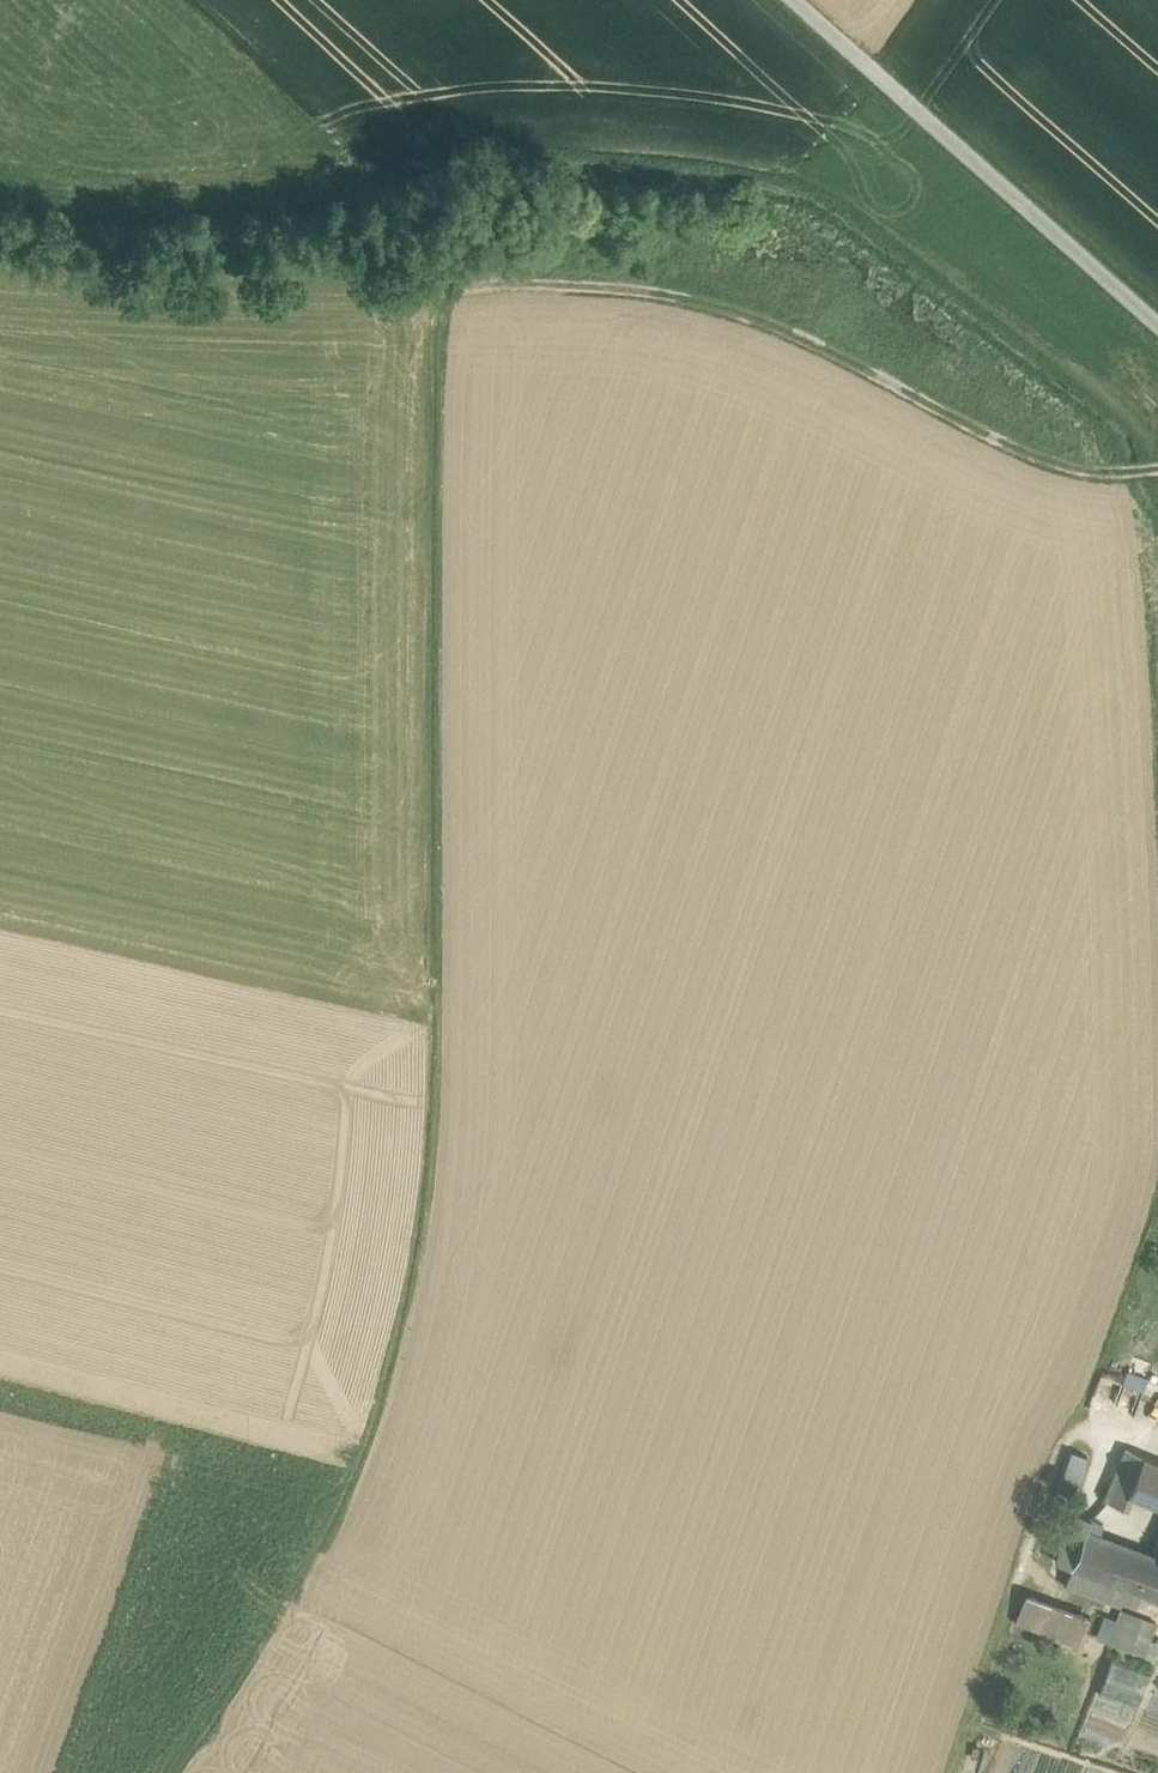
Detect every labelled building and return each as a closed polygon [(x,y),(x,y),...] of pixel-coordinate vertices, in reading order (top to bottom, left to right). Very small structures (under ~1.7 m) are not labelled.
[(1118,1381),(1142,1386),(1144,1375),(1100,1365),(1094,1395),(1114,1399),(1118,1381)] [(1127,1448),(1105,1501),(1106,1501),(1107,1499),(1128,1508),(1133,1496),(1157,1506),(1157,1461),(1127,1448)] [(1072,1450),(1057,1496),(1069,1500),(1073,1490),(1075,1491),(1087,1455),(1072,1450)] [(1089,1518),(1070,1511),(1052,1560),(1071,1567),(1085,1530),(1089,1518)] [(1103,1523),(1092,1517),(1092,1516),(1091,1515),(1089,1518),(1085,1530),(1094,1533),(1094,1532),(1098,1534),(1103,1523)] [(1094,1533),(1085,1530),(1071,1567),(1064,1585),(1120,1605),(1123,1599),(1151,1555),(1094,1533)] [(1151,1555),(1123,1599),(1136,1604),(1141,1593),(1157,1599),(1157,1538),(1151,1555)] [(1090,1616),(1026,1593),(1016,1622),(1079,1645),(1090,1616)] [(1156,1622),(1121,1609),(1110,1640),(1144,1653),(1156,1622)] [(1149,1673),(1112,1659),(1099,1694),(1136,1707),(1149,1673)]
